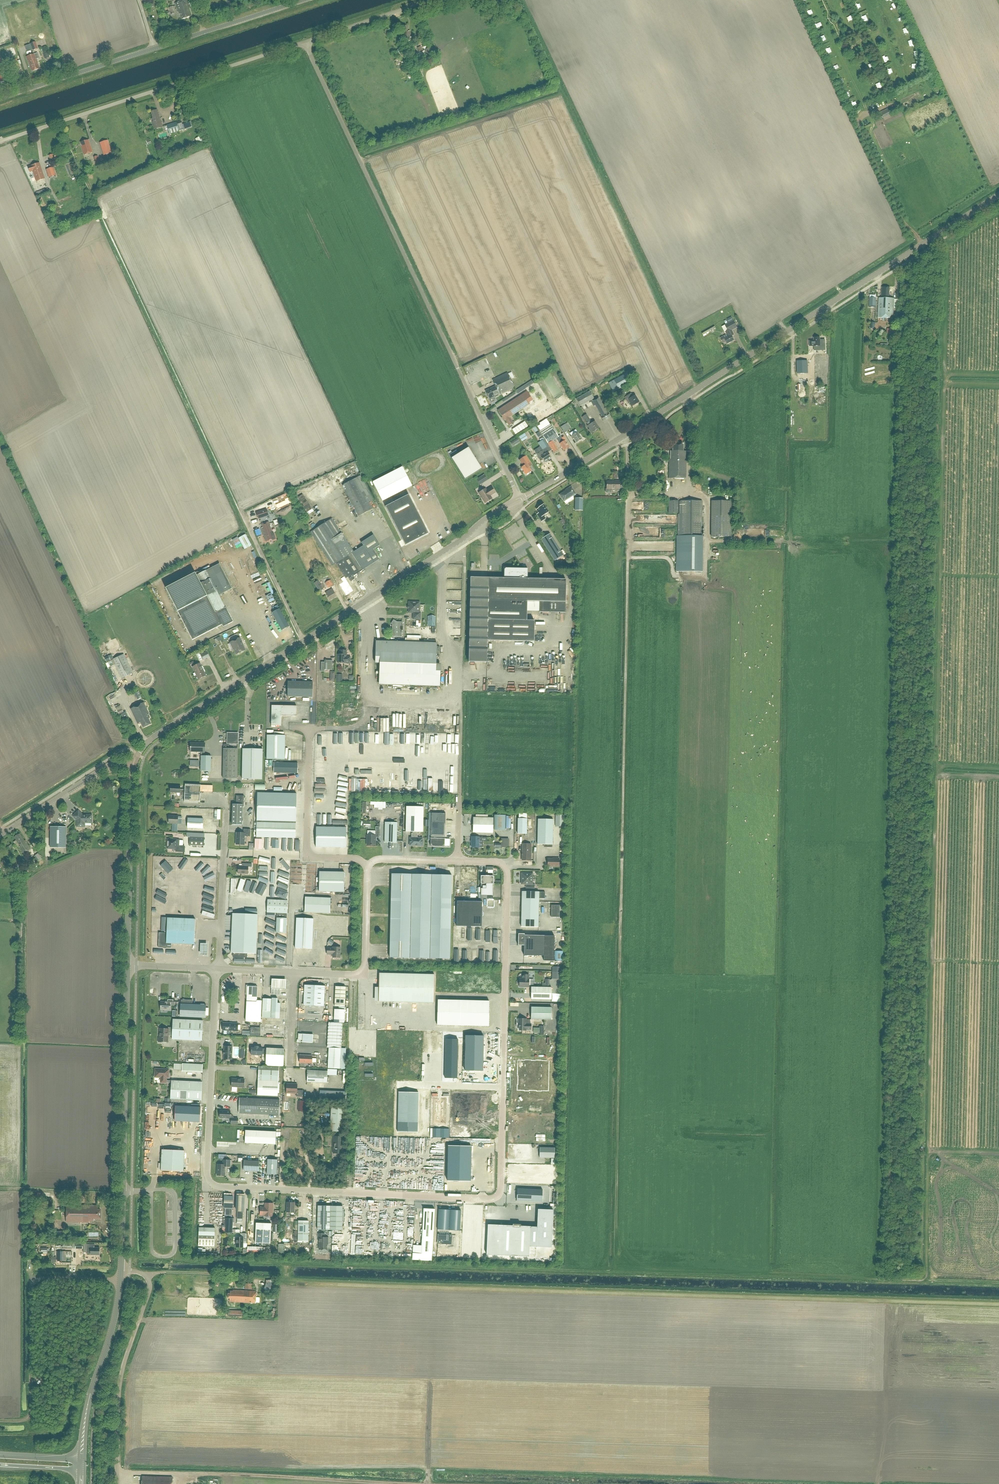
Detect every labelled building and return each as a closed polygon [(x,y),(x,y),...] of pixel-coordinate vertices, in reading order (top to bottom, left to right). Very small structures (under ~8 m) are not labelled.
[(187,0),(186,0),(175,4),(178,13),(179,13),(180,15),(182,20),(192,16),(187,0)] [(175,14),(172,7),(168,8),(169,12),(165,13),(166,15),(170,14),(170,15),(175,14)] [(410,31),(408,32),(406,27),(401,28),(406,42),(411,41),(410,38),(412,37),(410,31)] [(436,55),(433,47),(424,51),(428,59),(436,55)] [(38,63),(34,54),(26,57),(29,65),(30,65),(32,72),(39,69),(37,63),(38,63)] [(162,127),(156,110),(151,112),(153,118),(152,118),(153,122),(152,122),(155,130),(162,127)] [(891,116),(888,110),(881,113),(884,119),(891,116)] [(180,122),(167,126),(169,134),(183,130),(180,122)] [(92,152),(88,140),(80,143),(84,155),(92,152)] [(105,145),(101,146),(102,151),(106,149),(108,154),(111,153),(107,141),(104,142),(105,145)] [(59,154),(59,152),(53,154),(55,158),(58,157),(59,161),(63,159),(61,153),(59,154)] [(45,179),(39,163),(28,167),(30,172),(33,171),(36,182),(45,179)] [(55,175),(53,168),(46,170),(49,178),(55,175)] [(890,288),(882,287),(881,298),(879,298),(878,318),(883,318),(882,321),(886,321),(886,318),(894,319),(895,299),(889,299),(890,288)] [(737,328),(734,321),(725,325),(722,326),(726,335),(720,338),(723,343),(726,342),(727,344),(734,341),(732,336),(733,335),(734,335),(732,331),(737,328)] [(820,340),(820,338),(814,338),(814,341),(809,341),(809,347),(813,346),(813,351),(825,351),(825,340),(820,340)] [(807,361),(797,361),(797,374),(807,373),(807,361)] [(499,394),(514,388),(507,373),(492,380),(495,386),(485,391),(489,399),(494,396),(495,397),(498,396),(498,395),(499,394)] [(631,383),(627,374),(600,388),(605,397),(631,383)] [(532,401),(526,392),(515,400),(516,401),(506,407),(505,406),(498,411),(504,421),(505,420),(509,426),(513,423),(509,417),(529,404),(529,403),(532,401)] [(594,399),(590,392),(576,399),(580,406),(589,401),(590,403),(591,402),(594,406),(595,405),(601,416),(600,416),(603,421),(611,417),(608,413),(607,413),(599,398),(593,401),(592,399),(594,399)] [(633,397),(631,394),(624,398),(628,404),(629,403),(631,407),(639,402),(635,396),(633,397)] [(620,402),(617,396),(609,400),(612,405),(620,402)] [(592,423),(586,414),(582,417),(584,420),(585,420),(587,423),(588,426),(590,429),(589,430),(591,433),(599,428),(594,422),(592,423)] [(547,418),(540,423),(544,428),(550,423),(547,418)] [(571,428),(567,423),(561,427),(564,432),(571,428)] [(548,444),(553,452),(558,449),(552,441),(558,437),(550,424),(539,432),(548,444)] [(582,439),(577,432),(571,437),(572,439),(574,438),(576,443),(582,439)] [(566,440),(564,437),(561,439),(563,442),(560,444),(564,451),(569,448),(565,441),(566,440)] [(549,449),(544,440),(540,442),(545,448),(543,450),(541,447),(534,451),(536,454),(539,458),(540,457),(544,462),(551,458),(546,451),(549,449)] [(669,459),(669,479),(685,479),(686,451),(683,451),(683,444),(677,444),(676,443),(674,443),(673,444),(672,451),(670,451),(670,459),(669,459)] [(468,447),(451,458),(465,480),(482,469),(468,447)] [(532,465),(526,456),(519,460),(521,464),(522,464),(524,466),(521,468),(524,472),(523,472),(525,474),(526,475),(531,471),(529,467),(532,465)] [(487,480),(484,475),(476,480),(480,485),(487,480)] [(373,500),(360,476),(342,486),(359,516),(372,509),(368,502),(373,500)] [(495,492),(491,487),(486,490),(485,489),(479,493),(485,503),(492,499),(490,496),(495,492)] [(573,491),(571,487),(566,490),(566,491),(560,495),(564,501),(574,495),(572,492),(573,491)] [(407,491),(384,504),(405,542),(428,529),(407,491)] [(678,501),(669,501),(668,513),(678,513),(678,501)] [(681,537),(676,537),(676,572),(701,572),(702,501),(681,501),(681,537)] [(731,502),(711,502),(711,537),(731,537),(731,502)] [(548,512),(543,505),(539,508),(536,510),(538,513),(537,515),(541,521),(545,519),(543,515),(548,512)] [(269,515),(267,509),(256,513),(258,519),(269,515)] [(353,552),(332,519),(311,532),(332,566),(333,565),(335,569),(338,567),(345,579),(338,583),(341,588),(344,585),(349,593),(355,588),(351,581),(354,579),(354,578),(353,576),(378,560),(372,550),(379,545),(372,535),(356,546),(358,549),(353,552)] [(273,534),(269,522),(262,524),(263,528),(261,528),(266,541),(272,539),(273,540),(275,539),(274,533),(273,534)] [(244,534),(238,537),(239,540),(235,542),(237,546),(248,540),(244,534)] [(558,549),(548,534),(540,540),(554,561),(562,555),(563,553),(560,548),(558,549)] [(232,589),(219,564),(199,574),(197,572),(195,573),(165,588),(179,615),(192,640),(222,625),(223,627),(233,622),(227,610),(226,610),(225,607),(219,595),(232,589)] [(487,641),(534,642),(534,621),(523,621),(524,601),(526,601),(526,611),(565,612),(566,580),(527,579),(527,569),(506,568),(504,570),(504,578),(489,578),(470,578),(468,662),(487,662),(487,641)] [(334,585),(331,580),(325,583),(328,588),(334,585)] [(324,589),(319,581),(314,584),(319,592),(324,589)] [(336,596),(332,589),(325,593),(329,600),(336,596)] [(418,604),(409,603),(409,604),(408,613),(413,614),(413,620),(419,621),(420,614),(418,614),(419,604),(418,604)] [(289,626),(279,608),(272,612),(282,630),(289,626)] [(396,623),(393,620),(390,624),(393,626),(393,627),(392,629),(391,629),(391,637),(401,638),(401,631),(402,631),(402,627),(401,627),(402,623),(396,623)] [(243,645),(240,638),(230,642),(233,650),(234,650),(236,655),(245,650),(243,645)] [(436,643),(376,641),(375,663),(379,664),(379,685),(438,687),(439,664),(435,664),(436,643)] [(210,657),(207,651),(200,655),(203,660),(210,657)] [(346,651),(340,651),(340,655),(337,655),(337,663),(340,663),(340,664),(350,664),(350,658),(346,657),(346,651)] [(124,654),(106,663),(108,668),(115,665),(122,679),(133,673),(124,654)] [(332,661),(327,661),(327,664),(325,664),(325,663),(321,663),(320,672),(324,672),(324,670),(332,671),(332,661)] [(206,676),(200,663),(192,667),(198,679),(206,676)] [(312,698),(313,683),(288,682),(287,697),(312,698)] [(149,714),(144,703),(131,709),(138,723),(141,722),(143,727),(151,724),(148,718),(150,718),(148,714),(149,714)] [(296,706),(272,706),(271,726),(281,726),(281,716),(296,717),(296,706)] [(238,733),(227,733),(227,743),(238,744),(238,733)] [(285,736),(267,735),(266,760),(284,760),(285,736)] [(205,743),(190,743),(190,752),(201,752),(201,756),(201,771),(211,771),(211,756),(204,756),(204,752),(205,752),(205,743)] [(238,749),(223,748),(223,779),(237,779),(238,749)] [(293,759),(295,750),(289,748),(287,758),(293,759)] [(262,749),(242,749),(242,779),(262,780),(262,749)] [(298,764),(274,763),(273,773),(297,773),(298,764)] [(201,785),(185,784),(185,790),(180,789),(180,786),(171,786),(170,792),(180,793),(179,796),(185,797),(184,802),(200,803),(201,785)] [(257,793),(256,837),(295,838),(296,794),(257,793)] [(244,796),(236,796),(236,804),(233,804),(232,825),(242,825),(242,807),(244,807),(244,796)] [(423,807),(406,807),(405,832),(412,832),(412,833),(411,833),(411,838),(409,838),(409,846),(422,846),(422,844),(423,844),(423,840),(422,840),(422,838),(417,838),(417,832),(423,832),(423,807)] [(83,815),(78,811),(75,814),(76,814),(74,816),(76,818),(77,819),(77,827),(82,827),(84,827),(85,826),(85,823),(87,823),(88,822),(92,822),(92,817),(90,815),(86,815),(83,815)] [(505,816),(494,815),(494,830),(505,830),(505,816)] [(178,816),(169,816),(169,823),(178,824),(180,824),(181,820),(178,820),(178,816)] [(493,818),(473,817),(473,833),(493,833),(493,818)] [(203,819),(188,818),(187,828),(203,829),(203,819)] [(527,819),(518,819),(517,834),(525,834),(525,837),(528,837),(528,832),(526,831),(527,819)] [(553,819),(538,819),(537,844),(546,845),(546,847),(552,847),(552,845),(553,819)] [(397,823),(385,823),(384,843),(396,843),(397,823)] [(445,824),(431,823),(431,838),(430,838),(430,839),(431,839),(430,846),(444,847),(445,839),(445,824)] [(66,827),(50,827),(50,847),(66,847),(66,827)] [(346,827),(316,827),(316,847),(346,848),(346,827)] [(236,833),(236,845),(244,845),(245,836),(250,837),(250,829),(243,829),(243,833),(236,833)] [(380,831),(375,831),(375,836),(367,835),(367,845),(375,846),(375,838),(379,838),(380,831)] [(26,843),(20,834),(14,837),(20,847),(19,847),(23,854),(31,850),(26,843)] [(204,838),(189,837),(189,845),(204,846),(204,838)] [(479,837),(471,837),(471,847),(479,847),(479,840),(482,840),(482,837),(479,837)] [(501,838),(501,847),(509,846),(509,837),(501,838)] [(276,839),(270,839),(270,838),(262,838),(262,848),(276,848),(276,839)] [(179,840),(168,840),(167,848),(176,849),(176,852),(184,852),(184,846),(179,846),(179,840)] [(286,854),(298,854),(298,842),(294,842),(294,849),(286,849),(286,854)] [(531,844),(522,844),(522,861),(530,861),(531,844)] [(559,858),(555,858),(555,859),(548,859),(547,866),(559,867),(559,858)] [(20,863),(18,860),(10,866),(13,871),(19,866),(18,865),(20,863)] [(252,864),(246,863),(246,867),(238,866),(238,874),(248,874),(248,867),(252,867),(252,864)] [(344,873),(320,872),(319,892),(344,892),(344,873)] [(532,874),(521,873),(521,884),(526,884),(526,888),(535,888),(535,884),(532,884),(532,874)] [(451,875),(391,874),(389,957),(449,959),(451,875)] [(481,876),(480,895),(493,896),(493,876),(481,876)] [(539,892),(522,891),(521,927),(538,927),(539,892)] [(330,898),(305,897),(305,912),(330,913),(330,898)] [(216,907),(216,898),(205,898),(205,907),(216,907)] [(287,901),(267,900),(267,913),(287,914),(287,901)] [(481,927),(482,901),(457,901),(456,926),(481,927)] [(233,953),(233,957),(247,957),(247,953),(256,954),(258,915),(233,913),(231,953),(233,953)] [(195,919),(167,918),(167,933),(159,933),(158,948),(171,948),(172,943),(194,944),(195,919)] [(287,918),(276,918),(276,933),(286,933),(287,918)] [(313,919),(296,918),(295,948),(312,949),(313,919)] [(562,932),(551,932),(551,936),(553,936),(553,941),(562,941),(562,932)] [(544,936),(524,935),(524,955),(544,956),(544,936)] [(209,944),(201,944),(200,956),(208,956),(209,944)] [(340,947),(333,947),(333,948),(327,948),(327,954),(333,954),(333,957),(340,958),(340,947)] [(479,949),(480,961),(489,960),(488,950),(484,950),(484,949),(479,949)] [(564,958),(553,958),(553,966),(563,966),(564,958)] [(382,973),(379,973),(379,976),(378,998),(378,1001),(382,1001),(433,1002),(434,974),(382,973)] [(528,975),(522,975),(522,979),(519,979),(519,987),(529,987),(529,979),(528,979),(528,975)] [(287,981),(272,980),(271,989),(286,990),(287,981)] [(317,1006),(324,1006),(325,986),(304,985),(303,1005),(317,1006)] [(346,987),(336,986),(335,1006),(345,1007),(346,987)] [(257,988),(247,987),(247,994),(246,994),(246,995),(247,995),(246,1022),(261,1023),(262,1003),(257,1002),(257,988)] [(551,987),(531,987),(531,999),(551,999),(551,987)] [(278,998),(272,998),(272,999),(263,998),(262,1011),(262,1018),(279,1019),(280,1003),(277,1003),(278,998)] [(175,999),(168,999),(168,1002),(161,1002),(160,1010),(170,1010),(171,1006),(175,1006),(175,999)] [(192,1000),(181,1000),(181,1001),(176,1001),(176,1004),(181,1004),(180,1016),(206,1018),(206,1005),(192,1004),(192,1000)] [(489,1001),(438,1000),(437,1025),(488,1026),(489,1001)] [(334,1015),(334,1023),(344,1023),(344,1007),(338,1007),(338,1010),(334,1010),(334,1015)] [(551,1007),(531,1007),(531,1019),(551,1019),(551,1007)] [(203,1021),(173,1019),(172,1032),(168,1032),(169,1029),(160,1029),(159,1039),(158,1042),(162,1042),(168,1042),(168,1036),(172,1036),(172,1039),(202,1041),(203,1021)] [(526,1019),(518,1019),(518,1024),(519,1024),(519,1030),(526,1030),(526,1029),(531,1030),(531,1024),(530,1024),(530,1019),(526,1019)] [(342,1023),(328,1022),(327,1048),(328,1048),(327,1068),(340,1069),(342,1023)] [(307,1035),(298,1034),(297,1040),(297,1042),(301,1043),(301,1040),(302,1040),(302,1042),(307,1042),(307,1035)] [(471,1035),(470,1070),(487,1071),(488,1036),(471,1035)] [(446,1039),(445,1078),(457,1078),(458,1039),(446,1039)] [(232,1047),(224,1046),(224,1051),(223,1055),(224,1055),(224,1059),(232,1060),(232,1047)] [(259,1047),(255,1046),(255,1047),(251,1047),(251,1055),(262,1055),(262,1054),(266,1054),(266,1066),(283,1066),(284,1049),(266,1048),(266,1049),(262,1049),(262,1048),(259,1048),(259,1047)] [(312,1056),(300,1055),(300,1063),(312,1063),(312,1056)] [(518,1060),(517,1090),(524,1090),(524,1091),(542,1091),(549,1091),(550,1061),(542,1061),(542,1060),(525,1060),(518,1060)] [(203,1064),(182,1063),(182,1064),(174,1064),(174,1070),(182,1070),(182,1072),(202,1073),(203,1064)] [(169,1069),(156,1069),(156,1071),(155,1072),(155,1077),(161,1077),(160,1083),(166,1083),(167,1076),(169,1076),(169,1069)] [(279,1071),(259,1070),(258,1080),(278,1081),(279,1071)] [(327,1071),(307,1070),(307,1082),(327,1083),(327,1071)] [(244,1079),(232,1079),(231,1087),(244,1087),(244,1079)] [(202,1082),(172,1080),(171,1099),(201,1100),(202,1082)] [(278,1081),(258,1080),(257,1095),(278,1096),(278,1081)] [(297,1084),(287,1084),(286,1093),(296,1094),(296,1096),(303,1097),(303,1090),(297,1090),(297,1084)] [(398,1090),(398,1130),(418,1130),(418,1090),(398,1090)] [(280,1100),(239,1098),(239,1113),(279,1115),(280,1100)] [(176,1106),(175,1121),(200,1122),(201,1107),(176,1106)] [(344,1107),(331,1106),(330,1131),(343,1132),(344,1107)] [(230,1111),(220,1110),(220,1118),(231,1118),(231,1124),(238,1124),(238,1119),(233,1119),(233,1117),(231,1115),(230,1115),(230,1111)] [(276,1132),(245,1130),(245,1143),(275,1144),(276,1132)] [(342,1137),(333,1137),(332,1154),(342,1154),(342,1137)] [(448,1145),(448,1180),(471,1180),(472,1145),(448,1145)] [(553,1147),(538,1147),(537,1157),(552,1157),(553,1147)] [(184,1150),(162,1149),(161,1170),(183,1171),(184,1150)] [(277,1160),(267,1159),(267,1174),(277,1174),(277,1160)] [(230,1160),(223,1160),(223,1164),(217,1164),(217,1175),(225,1176),(225,1166),(230,1167),(230,1160)] [(259,1161),(244,1160),(243,1171),(259,1171),(259,1161)] [(517,1189),(517,1201),(542,1201),(542,1189),(517,1189)] [(265,1203),(265,1207),(260,1207),(260,1215),(264,1215),(264,1216),(272,1216),(273,1203),(265,1203)] [(98,1205),(66,1205),(66,1222),(89,1222),(89,1221),(94,1221),(94,1219),(100,1219),(100,1209),(98,1209),(98,1205)] [(342,1206),(318,1205),(317,1229),(342,1230),(342,1206)] [(423,1208),(421,1253),(432,1254),(434,1209),(423,1208)] [(460,1210),(438,1209),(437,1229),(459,1230),(460,1210)] [(233,1218),(226,1218),(225,1226),(222,1226),(222,1232),(225,1232),(232,1233),(233,1218)] [(308,1221),(298,1221),(298,1241),(308,1241),(308,1221)] [(271,1223),(256,1223),(255,1243),(270,1243),(271,1223)] [(531,1226),(521,1226),(521,1224),(512,1224),(512,1225),(488,1224),(486,1255),(529,1257),(531,1226)] [(215,1228),(199,1227),(198,1246),(214,1247),(215,1228)] [(246,1233),(240,1233),(240,1237),(236,1237),(236,1247),(243,1247),(243,1243),(247,1244),(247,1241),(246,1241),(246,1233)] [(324,1233),(318,1233),(317,1240),(319,1240),(319,1249),(324,1250),(324,1249),(327,1249),(327,1242),(328,1242),(328,1237),(324,1237),(324,1233)] [(452,1235),(438,1234),(437,1243),(451,1244),(452,1235)] [(93,1244),(83,1244),(83,1252),(86,1252),(86,1255),(90,1255),(99,1255),(100,1248),(93,1247),(93,1244)] [(256,1291),(233,1290),(233,1291),(230,1291),(230,1293),(228,1293),(228,1298),(229,1298),(229,1302),(256,1303),(256,1291)] [(142,1476),(142,1483),(172,1483),(172,1477),(142,1476)]
